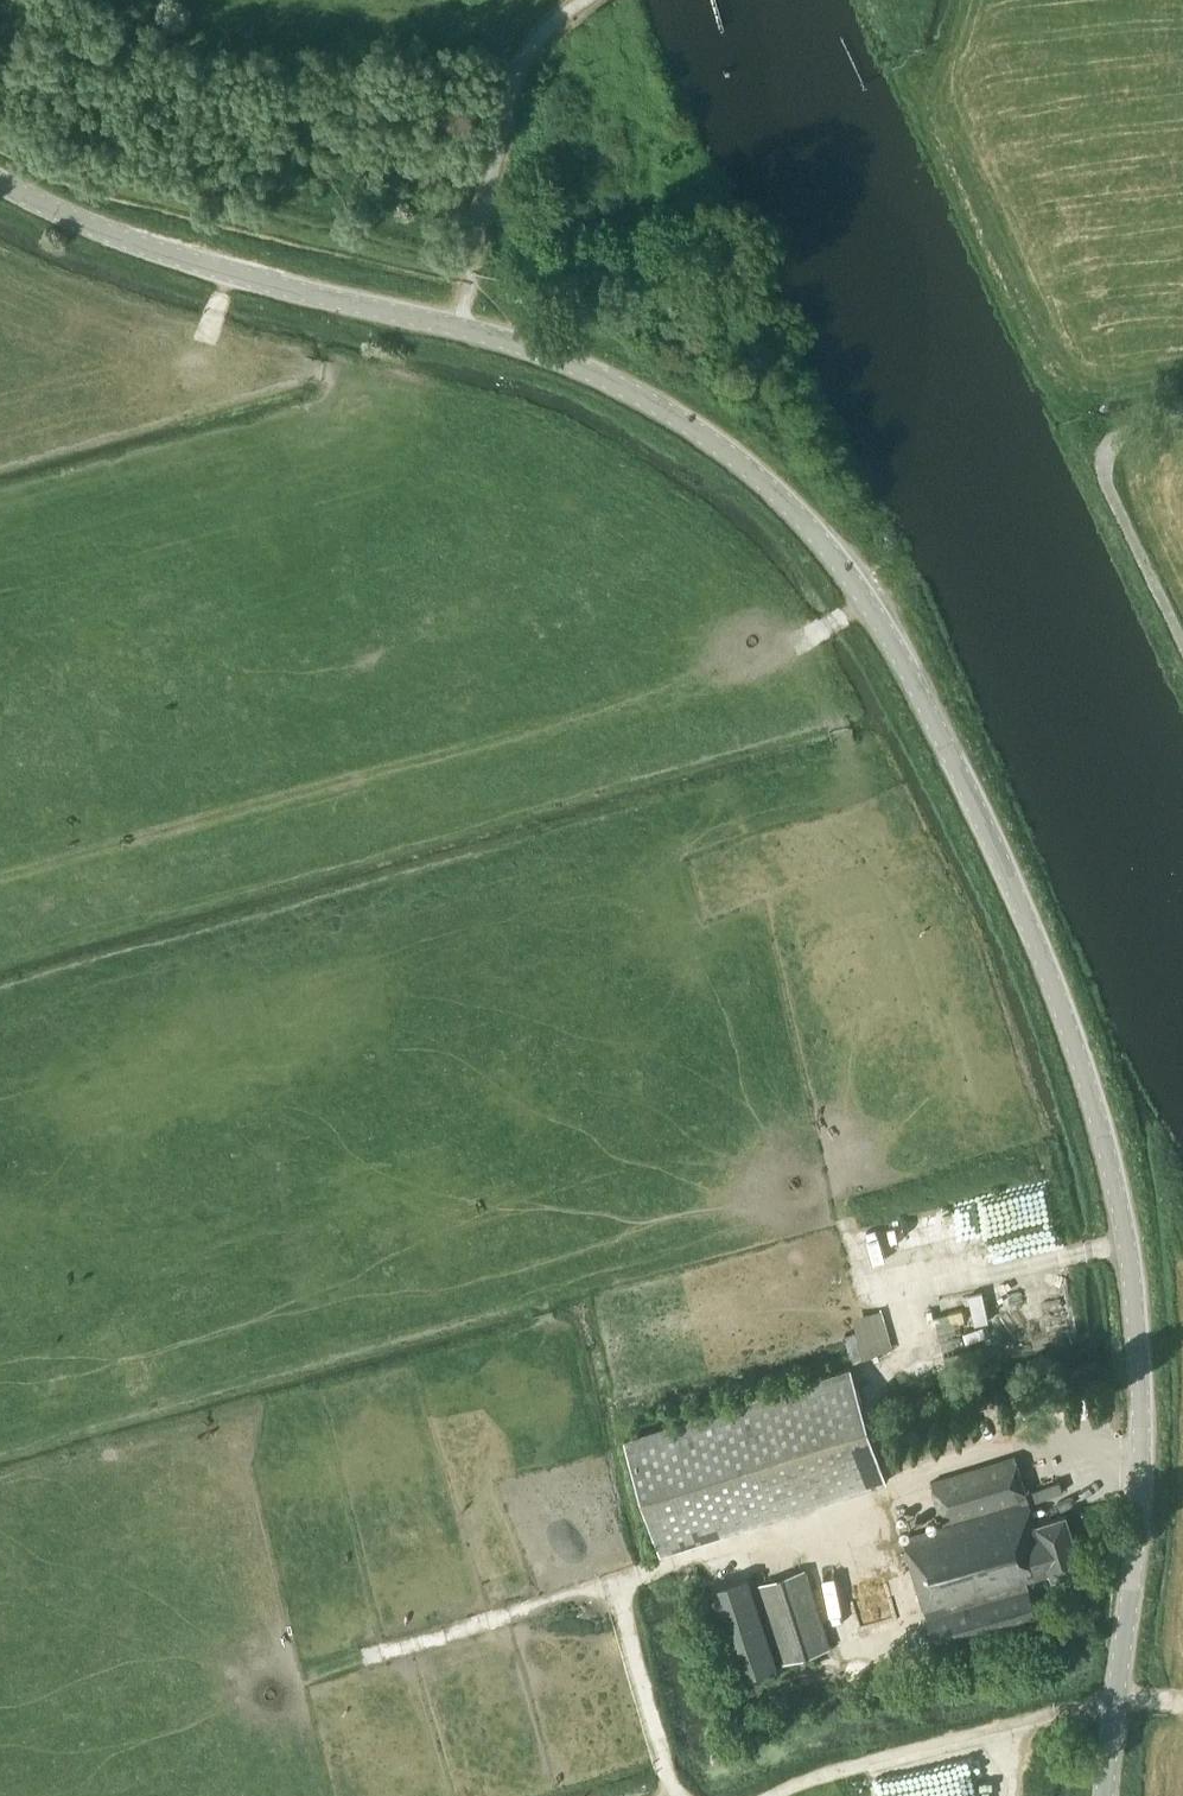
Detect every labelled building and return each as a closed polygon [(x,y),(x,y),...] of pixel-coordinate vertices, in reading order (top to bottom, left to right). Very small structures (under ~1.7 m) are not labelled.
[(878,1220),(885,1249),(935,1238),(928,1209),(878,1220)] [(980,1318),(998,1317),(997,1291),(947,1295),(947,1307),(979,1305),(980,1318)] [(864,1313),(868,1327),(857,1330),(864,1355),(901,1346),(890,1306),(864,1313)] [(663,1549),(890,1476),(853,1361),(626,1434),(663,1549)] [(1018,1456),(958,1473),(935,1479),(948,1523),(904,1536),(938,1647),(1041,1616),(1029,1579),(1052,1571),(1053,1576),(1086,1566),(1069,1510),(1037,1520),(1018,1456)] [(1066,1478),(1043,1485),(1046,1496),(1070,1489),(1066,1478)] [(784,1660),(833,1645),(808,1566),(760,1582),(784,1660)] [(779,1663),(749,1575),(710,1588),(740,1676),(779,1663)]
